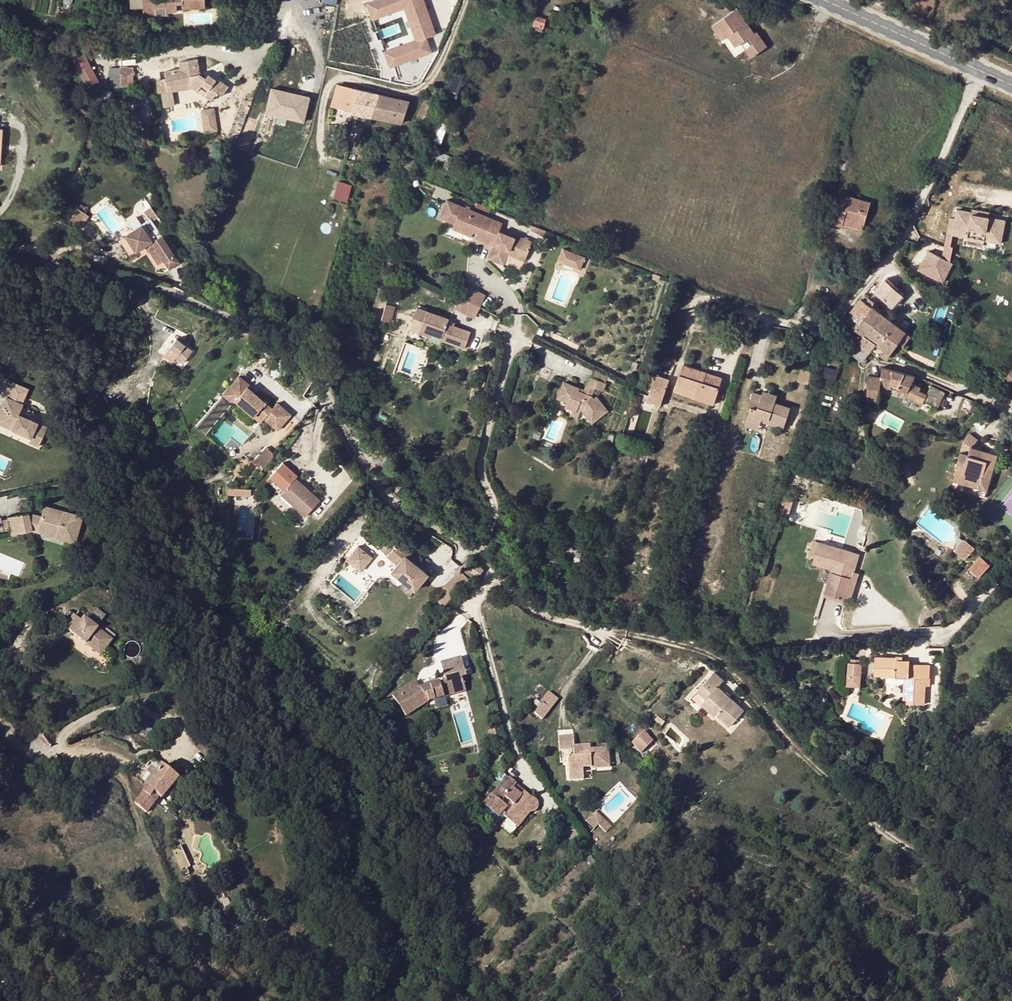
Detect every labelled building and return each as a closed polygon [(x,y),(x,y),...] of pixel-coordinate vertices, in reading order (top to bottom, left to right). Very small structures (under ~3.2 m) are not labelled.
[(133,9),(143,8),(167,7),(167,13),(176,12),(176,4),(182,4),(182,8),(204,7),(204,0),(132,0),(133,9)] [(367,3),(373,18),(405,7),(417,40),(385,52),(390,67),(431,52),(426,38),(435,35),(423,0),(376,0),(367,3)] [(167,13),(167,7),(143,8),(144,16),(167,14),(167,13)] [(768,48),(757,32),(755,34),(738,9),(717,23),(727,38),(729,37),(737,48),(749,38),(754,44),(746,50),(752,58),(768,48)] [(544,29),(547,20),(537,17),(534,26),(544,29)] [(727,38),(717,23),(713,26),(723,41),(727,38)] [(73,58),(89,87),(102,80),(86,51),(73,58)] [(189,76),(198,74),(198,71),(196,60),(179,62),(180,70),(164,72),(166,79),(166,86),(191,83),(189,76)] [(208,75),(206,77),(205,79),(198,74),(189,76),(191,83),(191,88),(211,101),(217,93),(221,96),(227,87),(218,80),(217,82),(208,75)] [(132,87),(131,75),(119,75),(120,87),(132,87)] [(191,88),(191,83),(166,86),(166,79),(157,81),(159,93),(191,88)] [(277,79),(270,103),(307,113),(313,88),(277,79)] [(337,85),(332,105),(344,108),(347,99),(354,101),(357,90),(337,85)] [(352,110),(351,113),(367,117),(373,93),(357,90),(354,101),(347,99),(344,108),(352,110)] [(373,93),(367,117),(371,117),(377,94),(373,93)] [(377,94),(371,117),(402,124),(408,101),(377,94)] [(204,108),(205,132),(221,131),(219,107),(204,108)] [(159,108),(160,119),(160,121),(164,121),(167,116),(169,116),(169,111),(159,108)] [(440,143),(446,125),(436,121),(430,140),(440,143)] [(337,128),(336,124),(329,125),(328,141),(338,144),(337,137),(339,137),(340,137),(341,136),(342,135),(343,133),(343,132),(342,130),(341,129),(340,128),(339,128),(338,128),(337,128)] [(371,150),(373,142),(366,141),(365,149),(371,150)] [(433,152),(431,156),(453,166),(455,161),(433,152)] [(415,161),(408,159),(404,172),(411,174),(415,161)] [(350,196),(354,182),(346,180),(342,195),(350,196)] [(839,210),(831,208),(827,222),(843,227),(843,224),(846,216),(865,222),(870,203),(843,195),(839,210)] [(526,259),(533,242),(515,235),(514,238),(500,232),(503,223),(447,200),(439,218),(454,224),(466,229),(464,234),(472,237),(475,229),(480,230),(477,235),(495,243),(493,246),(494,246),(498,248),(497,251),(492,249),(488,259),(504,265),(508,255),(509,252),(526,259)] [(77,227),(86,214),(83,212),(78,208),(70,221),(77,227)] [(989,214),(989,213),(972,209),(972,212),(972,214),(988,217),(989,218),(989,214)] [(989,218),(988,217),(972,214),(972,212),(957,210),(955,219),(953,234),(967,237),(967,239),(980,242),(984,243),(984,240),(1001,243),(1005,221),(989,218)] [(865,222),(846,216),(843,224),(863,230),(865,222)] [(953,234),(955,219),(951,218),(943,260),(952,264),(954,251),(952,250),(955,235),(953,234)] [(464,234),(466,229),(454,224),(452,229),(464,234)] [(179,263),(162,237),(153,242),(142,225),(126,236),(136,252),(145,247),(149,253),(150,253),(156,248),(165,261),(170,269),(179,263)] [(545,237),(547,232),(533,226),(531,231),(539,235),(539,236),(545,237)] [(160,227),(153,232),(156,237),(164,231),(160,227)] [(495,243),(477,235),(480,230),(475,229),(472,237),(493,246),(495,243)] [(165,261),(156,248),(150,253),(158,266),(165,261)] [(584,266),(587,257),(566,248),(562,256),(584,266)] [(952,264),(925,251),(917,267),(944,280),(952,264)] [(526,259),(509,252),(508,255),(525,262),(526,259)] [(584,266),(562,256),(559,262),(581,271),(584,266)] [(902,296),(886,280),(875,291),(889,305),(892,307),(902,296)] [(481,307),(487,296),(466,285),(461,296),(481,307)] [(475,318),(481,307),(461,296),(455,308),(475,318)] [(861,300),(845,320),(854,327),(851,331),(858,336),(861,332),(865,335),(872,325),(884,333),(898,343),(902,346),(903,347),(911,337),(906,333),(909,331),(914,322),(907,318),(901,329),(882,315),(872,308),(875,304),(869,300),(868,301),(868,299),(866,299),(863,299),(861,299),(861,300)] [(936,301),(932,310),(947,316),(951,307),(944,304),(945,301),(941,300),(941,302),(936,301)] [(391,323),(396,307),(386,304),(381,321),(391,323)] [(423,317),(419,328),(430,332),(440,336),(439,338),(464,348),(470,330),(453,324),(447,321),(448,318),(448,317),(416,305),(413,314),(423,317)] [(409,324),(419,328),(423,317),(413,314),(409,324)] [(859,342),(871,351),(884,333),(872,325),(865,335),(859,342)] [(829,346),(837,333),(829,329),(822,342),(829,346)] [(888,358),(892,353),(898,343),(884,333),(871,351),(879,357),(880,355),(882,353),(888,358)] [(181,368),(198,351),(183,336),(166,353),(181,368)] [(855,348),(854,349),(866,359),(867,357),(870,353),(871,351),(859,342),(858,344),(855,348)] [(854,349),(851,353),(863,363),(866,359),(854,349)] [(693,398),(714,405),(719,388),(704,383),(707,373),(684,365),(677,385),(696,391),(693,398)] [(881,377),(880,386),(907,393),(905,397),(922,406),(925,400),(938,406),(944,394),(931,387),(927,395),(919,391),(921,388),(912,384),(915,377),(886,369),(882,368),(881,377)] [(592,369),(590,375),(606,382),(609,375),(592,369)] [(808,384),(811,373),(802,370),(798,381),(808,384)] [(707,373),(704,383),(719,388),(722,378),(707,373)] [(238,375),(222,394),(232,403),(235,399),(246,409),(249,406),(264,418),(277,430),(290,414),(277,403),(272,409),(246,386),(248,383),(238,375)] [(559,390),(570,394),(567,401),(565,406),(571,408),(576,410),(577,407),(580,408),(581,408),(592,423),(609,410),(598,396),(595,399),(592,394),(594,387),(603,390),(606,382),(590,375),(584,390),(562,381),(559,390)] [(669,380),(656,375),(650,396),(645,395),(644,401),(661,406),(669,380)] [(869,402),(878,403),(880,386),(881,377),(869,377),(868,402),(869,402)] [(693,398),(696,391),(677,385),(675,392),(693,398)] [(567,401),(570,394),(559,390),(557,397),(567,401)] [(776,404),(778,397),(764,392),(762,396),(761,399),(776,404)] [(785,429),(792,409),(776,404),(761,399),(762,396),(754,393),(749,407),(752,408),(746,425),(759,430),(762,421),(785,429)] [(39,448),(48,427),(20,415),(24,405),(6,397),(1,408),(9,412),(4,422),(13,426),(12,430),(32,438),(29,443),(39,448)] [(249,406),(246,409),(260,422),(264,418),(249,406)] [(576,417),(580,408),(577,407),(576,410),(571,408),(568,414),(576,417)] [(9,412),(1,408),(0,410),(0,425),(12,430),(13,426),(4,422),(9,412)] [(989,481),(993,468),(990,468),(991,462),(990,462),(987,457),(987,454),(971,449),(978,439),(971,435),(964,443),(957,467),(960,468),(959,469),(958,469),(956,475),(963,477),(964,473),(967,474),(965,480),(980,485),(979,489),(987,491),(990,481),(989,481)] [(261,470),(274,455),(265,447),(252,461),(261,470)] [(991,462),(990,468),(993,468),(994,469),(997,457),(987,454),(987,457),(990,462),(991,462)] [(954,482),(979,489),(980,485),(965,480),(967,474),(964,473),(963,477),(956,475),(954,482)] [(295,478),(281,494),(292,504),(305,516),(319,501),(295,478)] [(393,480),(389,485),(397,492),(401,487),(393,480)] [(289,508),(292,504),(281,494),(278,498),(289,508)] [(790,516),(794,502),(793,502),(794,498),(784,495),(778,513),(790,516)] [(10,532),(11,535),(31,531),(32,531),(33,531),(56,538),(64,511),(49,507),(45,506),(42,516),(27,513),(7,517),(8,522),(10,532)] [(75,544),(83,517),(64,511),(56,538),(75,544)] [(867,533),(871,521),(864,518),(860,530),(867,533)] [(8,522),(0,523),(0,533),(5,532),(5,533),(10,532),(8,522)] [(417,589),(429,574),(418,565),(406,556),(410,552),(396,540),(387,550),(391,553),(402,562),(398,566),(395,571),(417,589)] [(975,547),(965,540),(956,552),(967,559),(975,547)] [(854,572),(860,554),(813,541),(808,557),(814,559),(833,565),(831,571),(824,594),(825,594),(846,600),(854,572)] [(373,567),(375,565),(383,555),(376,549),(368,559),(366,561),(373,567)] [(410,552),(406,556),(418,565),(421,561),(410,552)] [(398,566),(402,562),(391,553),(387,557),(398,566)] [(990,565),(981,557),(970,569),(979,578),(990,565)] [(831,571),(833,565),(814,559),(813,565),(831,571)] [(478,577),(484,570),(479,566),(473,572),(475,574),(478,577)] [(470,580),(475,574),(473,572),(473,573),(468,568),(463,573),(469,580),(470,580)] [(851,602),(860,574),(854,572),(846,600),(851,602)] [(846,600),(825,594),(824,598),(844,604),(846,600)] [(67,629),(76,634),(97,649),(103,640),(111,645),(117,637),(87,617),(84,621),(76,616),(67,629)] [(111,645),(103,640),(97,649),(105,654),(111,645)] [(406,717),(429,702),(456,695),(455,691),(466,688),(462,677),(467,676),(462,658),(441,664),(446,681),(420,688),(416,682),(393,697),(406,717)] [(910,661),(902,661),(896,660),(896,659),(875,658),(875,673),(896,674),(895,677),(904,677),(909,678),(908,700),(907,705),(924,706),(925,686),(929,686),(930,667),(909,666),(910,661)] [(862,676),(863,664),(862,664),(860,664),(851,663),(849,663),(848,675),(862,676)] [(745,711),(719,687),(725,681),(715,673),(698,692),(706,700),(702,705),(716,718),(718,716),(730,728),(745,711)] [(861,688),(862,676),(848,675),(847,687),(861,688)] [(557,698),(566,689),(557,680),(548,689),(550,691),(557,698)] [(550,706),(557,698),(550,691),(542,699),(550,706)] [(573,742),(573,730),(559,729),(557,744),(565,745),(564,769),(577,770),(587,770),(587,766),(604,766),(604,749),(588,748),(588,743),(573,742)] [(498,740),(495,730),(488,732),(491,742),(498,740)] [(651,742),(643,734),(633,744),(641,752),(651,742)] [(139,775),(149,783),(162,767),(152,758),(139,775)] [(161,799),(177,779),(162,767),(149,783),(140,795),(151,804),(158,796),(161,799)] [(519,829),(531,813),(534,813),(536,812),(538,810),(539,808),(539,806),(539,804),(538,802),(536,800),(534,799),(533,799),(532,798),(525,792),(523,796),(514,789),(518,785),(510,778),(507,782),(504,780),(492,796),(491,795),(483,806),(499,820),(502,816),(519,829)] [(601,828),(607,822),(596,812),(595,812),(586,822),(594,831),(599,826),(601,828)] [(613,827),(607,822),(601,828),(607,833),(613,827)] [(577,848),(566,837),(563,840),(573,851),(577,848)]
